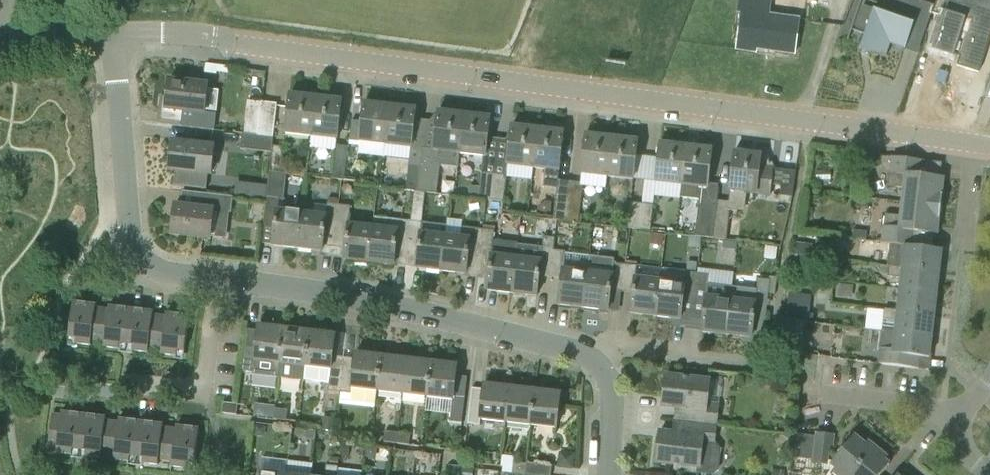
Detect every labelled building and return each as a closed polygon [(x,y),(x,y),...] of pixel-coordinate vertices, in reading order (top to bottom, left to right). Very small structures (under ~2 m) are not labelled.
[(741,30),(738,50),(756,52),(756,49),(795,54),(799,18),(770,14),(773,0),(739,0),(737,13),(743,14),(741,30)] [(851,30),(866,35),(860,53),(887,56),(891,45),(906,50),(914,25),(917,18),(902,13),(865,0),(861,0),(851,30)] [(933,13),(945,17),(934,51),(953,57),(954,55),(961,57),(957,67),(979,74),(989,41),(989,0),(938,0),(933,13)] [(158,124),(181,127),(183,113),(205,115),(208,85),(169,81),(168,99),(161,98),(158,124)] [(291,94),(286,135),(311,138),(316,97),(305,96),(305,94),(304,94),(303,96),(291,94)] [(311,138),(337,141),(342,100),(329,99),(330,97),(328,97),(328,99),(316,97),(311,138)] [(244,134),(273,138),(275,124),(278,104),(262,102),(262,103),(248,101),(244,134)] [(365,103),(360,144),(386,146),(390,106),(379,105),(379,103),(378,103),(378,104),(365,103)] [(386,146),(412,149),(416,109),(404,107),(404,106),(403,105),(402,107),(390,106),(386,146)] [(439,111),(434,151),(423,150),(421,166),(418,192),(426,193),(438,195),(441,166),(459,168),(460,155),(464,114),(463,114),(464,110),(449,109),(448,113),(439,111)] [(486,158),(488,137),(491,118),(478,116),(478,114),(477,114),(476,116),(464,114),(460,155),(486,158)] [(511,141),(508,166),(533,169),(538,127),(537,129),(512,126),(511,141)] [(558,181),(562,152),(564,132),(539,129),(539,127),(538,127),(533,169),(545,171),(543,188),(557,189),(553,220),(565,222),(569,182),(558,181)] [(271,153),(273,144),(273,138),(244,134),(243,134),(241,149),(271,153)] [(587,135),(582,175),(607,178),(612,138),(587,135)] [(607,178),(634,181),(636,161),(638,141),(613,138),(613,136),(612,136),(612,138),(607,178)] [(170,170),(213,175),(216,147),(173,142),(170,170)] [(658,163),(656,184),(657,184),(682,187),(683,187),(687,146),(688,144),(686,144),(686,146),(661,143),(658,163)] [(284,146),(273,144),(271,153),(269,172),(270,172),(281,173),(284,146)] [(345,181),(348,147),(337,146),(334,180),(345,181)] [(719,189),(708,187),(713,149),(687,146),(683,187),(682,187),(680,199),(699,201),(695,238),(713,240),(717,201),(718,201),(719,189)] [(735,152),(733,172),(729,202),(718,201),(717,201),(713,240),(727,241),(730,211),(745,212),(747,192),(757,193),(757,195),(770,197),(771,185),(774,185),(775,170),(766,169),(765,166),(770,164),(765,151),(764,152),(744,150),(743,153),(735,152)] [(892,157),(890,177),(889,187),(903,189),(901,202),(942,207),(943,195),(942,195),(944,179),(919,176),(921,161),(892,157)] [(493,201),(497,165),(483,164),(479,199),(493,201)] [(415,191),(415,192),(418,192),(421,166),(409,165),(406,191),(415,191)] [(504,202),(508,166),(497,165),(493,201),(504,202)] [(264,223),(276,225),(273,246),(298,249),(302,212),(286,210),(285,203),(288,174),(281,173),(270,172),(264,223)] [(584,183),(569,182),(565,222),(579,223),(584,183)] [(268,186),(258,185),(257,200),(267,201),(268,186)] [(441,272),(446,235),(422,232),(426,193),(418,192),(415,192),(411,222),(410,221),(406,258),(407,258),(418,259),(417,269),(441,272)] [(201,209),(181,206),(175,206),(172,235),(211,239),(215,211),(232,214),(234,198),(203,194),(201,209)] [(913,232),(934,234),(938,234),(940,219),(942,207),(901,202),(899,216),(885,214),(884,226),(883,226),(881,239),(877,238),(876,242),(904,246),(911,247),(913,232)] [(335,247),(340,206),(328,204),(326,216),(314,213),(302,212),(298,249),(323,252),(324,246),(335,247)] [(639,230),(642,205),(631,204),(628,229),(639,230)] [(642,205),(639,230),(651,232),(653,207),(642,205)] [(350,207),(340,206),(335,247),(346,248),(345,261),(369,263),(374,226),(349,223),(350,207)] [(374,226),(369,263),(394,266),(395,265),(406,267),(407,258),(406,258),(410,221),(375,217),(374,226)] [(461,236),(446,235),(441,272),(467,275),(467,273),(478,274),(483,230),(462,227),(461,236)] [(483,230),(478,274),(489,275),(488,291),(512,294),(518,245),(519,244),(494,241),(495,231),(483,230)] [(868,240),(869,232),(855,231),(854,239),(868,240)] [(651,245),(663,246),(665,235),(652,234),(651,245)] [(537,297),(540,277),(540,275),(551,276),(554,251),(555,238),(544,237),(542,247),(518,245),(512,294),(537,297)] [(815,241),(798,240),(796,256),(814,258),(815,241)] [(942,250),(932,249),(911,247),(904,246),(901,268),(940,272),(942,250)] [(562,278),(561,286),(559,306),(584,309),(588,272),(563,269),(565,252),(554,251),(551,276),(562,278)] [(609,312),(611,292),(611,290),(623,291),(626,265),(614,263),(614,259),(589,256),(588,272),(584,309),(609,312)] [(803,260),(795,259),(794,274),(802,275),(802,268),(803,260)] [(697,273),(698,264),(688,263),(687,272),(697,273)] [(634,292),(634,294),(631,314),(656,317),(660,280),(661,269),(637,266),(626,265),(623,291),(634,292)] [(937,293),(940,272),(901,268),(901,269),(881,266),(880,274),(889,275),(889,277),(900,279),(899,289),(939,294),(939,293),(937,293)] [(712,270),(711,284),(736,286),(737,271),(712,270)] [(685,283),(660,280),(656,317),(681,320),(681,318),(693,319),(698,274),(697,273),(687,272),(686,272),(685,283)] [(727,336),(733,287),(708,285),(709,275),(698,274),(693,319),(704,321),(702,333),(727,336)] [(733,287),(727,336),(742,337),(742,341),(743,341),(743,337),(752,339),(753,333),(763,335),(764,336),(766,316),(771,281),(758,280),(757,290),(733,287)] [(853,286),(839,284),(838,297),(852,298),(853,286)] [(938,295),(939,294),(899,289),(896,311),(935,315),(937,294),(938,295)] [(812,296),(789,293),(786,318),(809,321),(812,296)] [(96,309),(96,306),(73,303),(69,338),(77,339),(76,344),(91,346),(92,341),(105,343),(104,348),(119,350),(120,345),(127,345),(126,351),(127,351),(127,345),(134,346),(134,351),(149,353),(149,348),(162,350),(162,355),(177,357),(177,352),(185,352),(189,317),(167,315),(166,318),(153,316),(154,313),(109,308),(109,311),(96,309)] [(885,309),(883,320),(882,331),(934,337),(934,336),(932,336),(935,315),(896,311),(886,310),(887,309),(885,309)] [(242,372),(254,373),(254,375),(279,378),(285,325),(284,325),(284,329),(259,326),(258,332),(247,330),(242,372)] [(286,325),(285,325),(279,378),(304,381),(310,328),(309,332),(285,329),(286,325)] [(311,328),(310,328),(304,381),(329,384),(328,394),(339,396),(340,396),(344,358),(333,357),(335,335),(310,332),(311,328)] [(877,364),(919,369),(921,358),(930,359),(932,337),(934,337),(882,331),(877,364)] [(801,354),(803,344),(781,341),(780,352),(789,353),(801,354)] [(340,396),(339,396),(339,401),(376,405),(378,392),(382,353),(381,356),(356,353),(355,359),(344,358),(340,396)] [(403,395),(407,359),(382,357),(383,353),(382,353),(378,392),(401,395),(403,395)] [(432,362),(433,359),(432,358),(431,362),(407,359),(403,395),(428,398),(432,362)] [(450,426),(462,427),(468,378),(456,377),(457,365),(432,362),(428,398),(453,401),(450,426)] [(663,406),(684,408),(683,422),(718,426),(720,404),(707,403),(710,381),(666,376),(663,406)] [(472,389),(468,424),(480,425),(480,420),(506,423),(510,388),(511,388),(511,384),(510,384),(510,388),(485,385),(484,390),(472,389)] [(531,426),(536,391),(536,387),(535,387),(535,391),(511,388),(510,388),(506,423),(531,426)] [(531,426),(537,426),(557,429),(561,394),(536,391),(531,426)] [(237,416),(238,405),(224,404),(223,414),(237,416)] [(275,409),(274,420),(287,421),(288,410),(283,410),(276,409),(275,409)] [(53,415),(51,435),(49,449),(57,449),(56,454),(68,456),(68,458),(79,460),(84,416),(62,413),(62,416),(53,415)] [(136,467),(141,423),(119,420),(119,423),(106,422),(106,419),(84,416),(79,460),(86,461),(87,457),(101,459),(101,455),(115,456),(114,461),(129,463),(129,466),(136,467)] [(334,433),(336,419),(322,418),(321,431),(334,433)] [(697,468),(697,474),(709,474),(714,474),(719,471),(721,450),(716,443),(718,426),(683,422),(681,435),(660,432),(657,463),(697,468)] [(188,464),(195,465),(200,430),(177,427),(176,430),(163,429),(164,426),(141,423),(136,467),(142,468),(143,464),(158,466),(159,462),(171,463),(171,468),(187,470),(188,464)] [(266,435),(266,427),(257,426),(256,437),(262,438),(266,435)] [(316,432),(306,431),(305,439),(316,441),(316,432)] [(397,444),(398,434),(385,432),(384,443),(397,444)] [(410,435),(398,434),(397,444),(409,445),(410,435)] [(830,466),(832,447),(833,447),(834,437),(817,435),(816,437),(794,434),(792,458),(814,461),(813,464),(830,466)] [(831,466),(835,469),(832,473),(833,474),(852,474),(875,448),(868,442),(866,445),(855,436),(831,466)] [(349,457),(350,446),(342,445),(341,456),(349,457)] [(377,449),(366,448),(366,460),(373,460),(377,457),(377,449)] [(875,448),(852,474),(882,474),(890,465),(885,461),(888,458),(875,448)] [(401,461),(401,452),(393,452),(393,460),(401,461)] [(573,470),(575,455),(565,454),(559,458),(558,467),(558,468),(573,470)] [(338,468),(339,459),(331,458),(330,467),(338,468)] [(524,474),(525,474),(526,464),(514,463),(513,473),(524,474)] [(525,474),(551,474),(552,467),(527,464),(526,464),(525,474)] [(338,469),(338,468),(330,467),(326,466),(325,474),(337,474),(338,469)]
